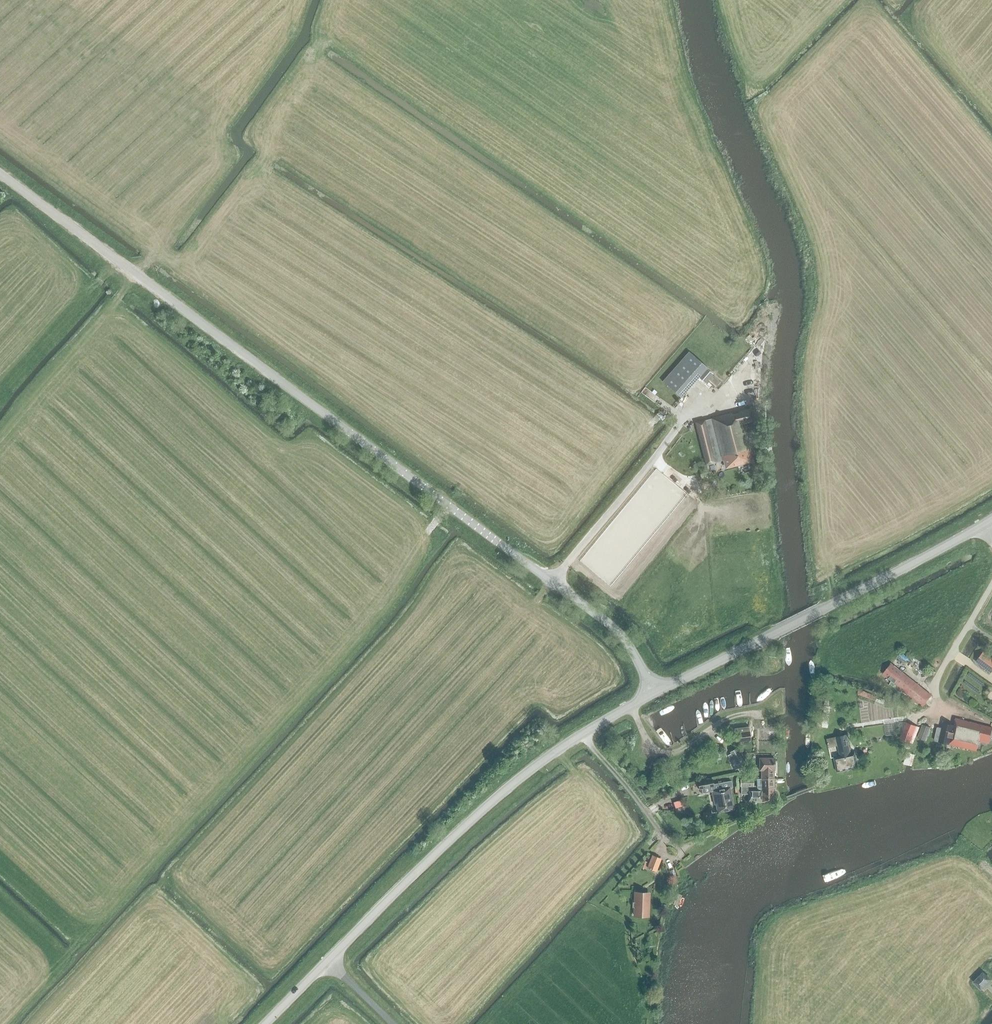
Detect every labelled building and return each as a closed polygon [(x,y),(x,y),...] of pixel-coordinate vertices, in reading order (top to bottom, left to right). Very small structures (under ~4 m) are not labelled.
[(688,350),(662,380),(680,396),(707,366),(688,350)] [(706,367),(697,377),(704,382),(712,373),(706,367)] [(755,421),(753,410),(739,413),(740,414),(733,416),(732,414),(712,419),(696,422),(706,465),(723,461),(725,467),(750,462),(747,451),(749,451),(743,424),(755,421)] [(983,652),(976,661),(991,672),(991,671),(991,658),(983,652)] [(911,697),(920,686),(891,663),(882,674),(911,697)] [(920,686),(911,697),(923,706),(932,695),(920,686)] [(955,719),(954,725),(943,723),(942,729),(939,728),(936,741),(949,744),(950,745),(977,752),(980,742),(989,744),(991,731),(991,728),(955,719)] [(910,742),(916,726),(906,722),(900,738),(910,742)] [(925,741),(931,727),(923,724),(917,737),(925,741)] [(733,729),(734,733),(735,742),(750,740),(749,731),(749,727),(733,729)] [(851,754),(847,735),(836,737),(827,739),(829,748),(838,746),(840,756),(834,757),(837,773),(858,769),(855,753),(851,754)] [(735,770),(746,763),(736,748),(729,752),(730,754),(727,756),(735,770)] [(761,779),(773,779),(774,757),(759,757),(759,769),(761,769),(761,778),(761,779)] [(713,785),(712,778),(697,781),(699,789),(702,789),(702,793),(712,791),(714,805),(716,805),(717,813),(735,810),(730,788),(733,787),(731,781),(713,785)] [(761,792),(761,789),(753,790),(753,785),(753,778),(740,778),(740,785),(740,793),(748,793),(747,801),(762,801),(761,792)] [(773,800),(773,779),(761,779),(761,778),(757,778),(757,786),(761,786),(761,789),(761,792),(762,801),(773,800)] [(648,868),(656,871),(661,858),(653,855),(648,868)] [(649,917),(650,892),(634,891),(633,916),(649,917)] [(989,980),(982,974),(973,983),(980,989),(989,980)]
